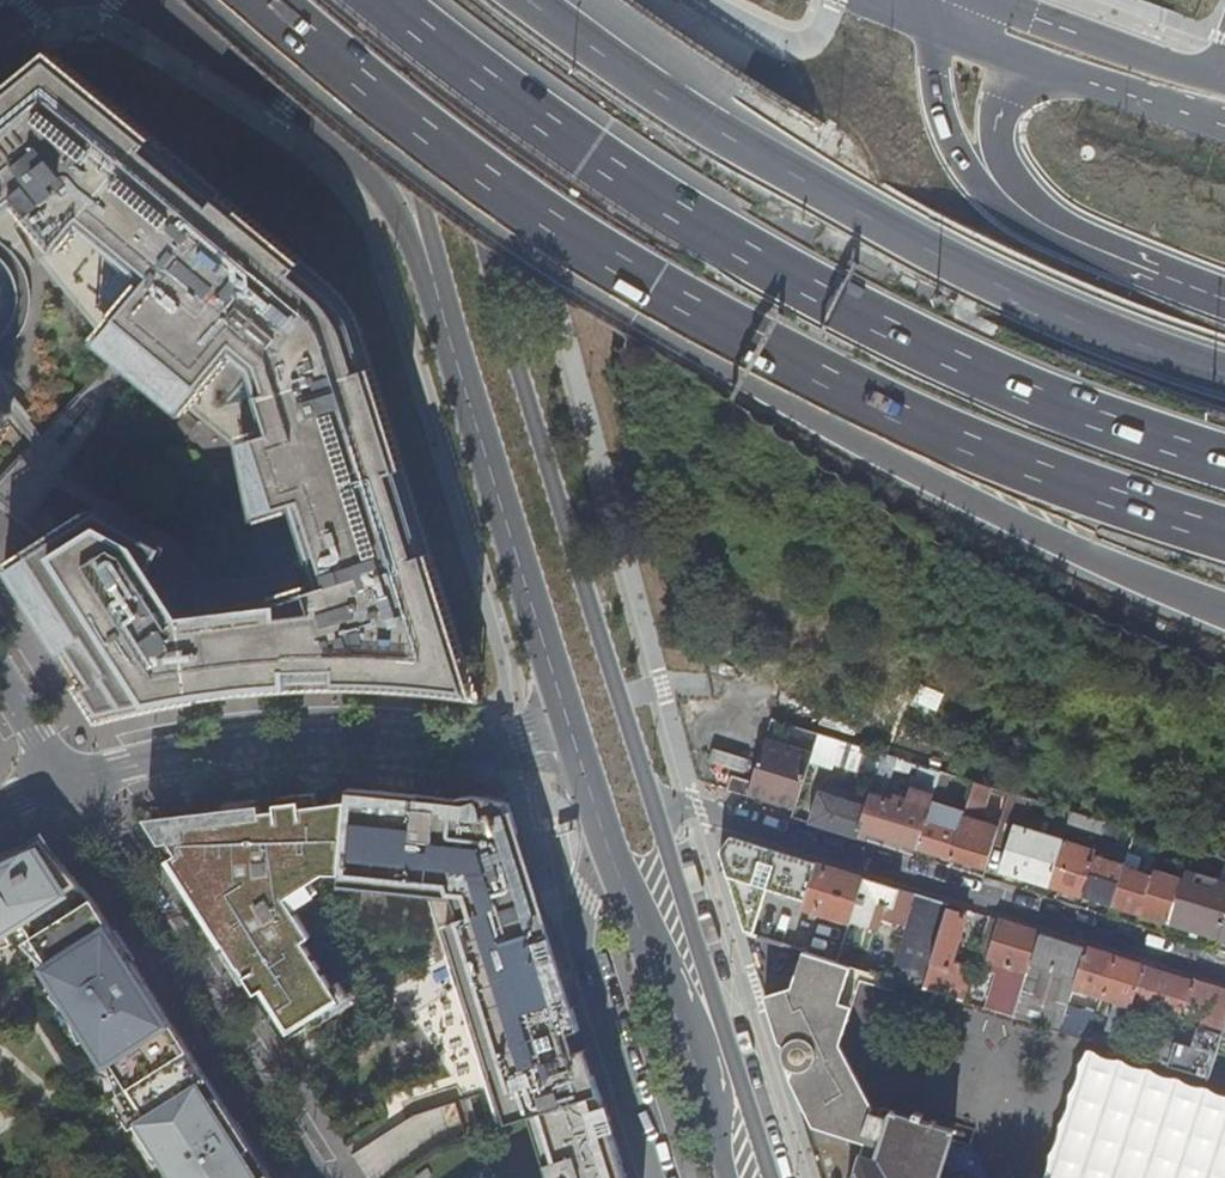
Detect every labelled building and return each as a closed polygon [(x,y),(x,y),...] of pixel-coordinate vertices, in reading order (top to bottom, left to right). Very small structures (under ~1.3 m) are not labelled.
[(119,710),(121,709),(147,703),(195,694),(253,687),(289,684),(288,671),(306,670),(308,675),(311,677),(313,677),(316,676),(318,675),(320,672),(320,670),(338,669),(338,682),(417,685),(418,668),(464,654),(363,328),(356,311),(349,300),(342,292),(331,281),(256,222),(56,55),(46,63),(50,68),(7,102),(4,98),(0,101),(0,151),(27,183),(15,193),(18,196),(59,246),(78,223),(149,281),(123,313),(142,329),(141,331),(140,335),(141,337),(144,340),(149,342),(152,341),(154,339),(205,381),(231,350),(254,369),(274,431),(265,433),(287,505),(296,503),(322,587),(275,601),(276,606),(182,618),(153,571),(166,547),(100,510),(7,570),(60,654),(68,649),(109,712),(119,710)] [(18,196),(15,193),(27,183),(0,151),(0,211),(18,196)] [(9,414),(0,403),(0,431),(9,414)] [(766,746),(751,792),(789,803),(796,780),(794,779),(803,751),(797,750),(795,755),(766,746)] [(952,857),(987,868),(1000,826),(984,821),(994,788),(975,782),(966,811),(952,857)] [(861,830),(918,846),(932,806),(936,794),(912,787),(909,797),(903,795),(900,802),(873,794),(869,806),(861,830)] [(610,1141),(609,1142),(607,1138),(601,1140),(589,1101),(597,1099),(596,1097),(591,1098),(588,1087),(593,1086),(583,1052),(574,1055),(556,998),(551,998),(550,994),(553,992),(556,989),(557,986),(557,981),(555,977),(552,974),(547,973),(544,973),(542,969),(548,968),(538,932),(546,930),(509,805),(474,816),(475,814),(470,813),(471,805),(437,801),(437,808),(416,806),(415,815),(393,813),(395,795),(348,790),(347,804),(341,873),(340,884),(429,894),(499,1126),(529,1116),(548,1177),(621,1177),(610,1141)] [(810,823),(858,838),(861,830),(869,806),(821,791),(810,823)] [(1010,793),(1006,806),(1023,811),(1028,811),(1032,800),(1010,793)] [(180,832),(168,839),(180,852),(173,856),(192,886),(199,881),(214,905),(223,898),(237,920),(221,929),(238,956),(244,952),(291,1027),(340,997),(305,940),(312,936),(288,897),(326,872),(341,873),(347,804),(179,823),(180,832)] [(918,846),(952,857),(966,811),(961,809),(959,814),(932,806),(918,846)] [(1001,869),(1050,885),(1065,841),(1070,825),(1074,812),(1062,809),(1053,836),(1031,829),(1033,823),(1018,818),(1001,869)] [(1107,823),(1074,812),(1070,825),(1103,835),(1107,823)] [(1097,855),(1084,896),(1113,904),(1127,860),(1128,857),(1122,855),(1119,862),(1111,860),(1121,827),(1107,823),(1103,835),(1098,852),(1097,855)] [(808,900),(820,864),(734,838),(721,851),(747,933),(755,935),(771,888),(808,900)] [(1065,841),(1050,885),(1084,896),(1097,855),(1098,852),(1065,841)] [(1194,849),(1165,841),(1161,853),(1190,862),(1194,849)] [(4,935),(31,978),(28,981),(87,1074),(90,1072),(108,1101),(189,1049),(93,899),(45,843),(35,844),(2,859),(0,860),(0,938),(4,935)] [(1127,860),(1113,904),(1143,913),(1155,871),(1150,869),(1148,874),(1138,871),(1140,864),(1127,860)] [(808,900),(806,908),(813,910),(811,916),(818,918),(820,912),(852,922),(865,878),(820,864),(808,900)] [(1186,874),(1171,922),(1223,939),(1224,930),(1224,883),(1210,878),(1212,870),(1204,867),(1201,875),(1187,871),(1186,874)] [(1155,871),(1143,913),(1171,922),(1186,874),(1180,872),(1178,878),(1155,871)] [(843,950),(840,962),(853,966),(866,970),(891,978),(903,938),(871,927),(877,909),(909,919),(914,902),(917,894),(865,878),(852,922),(843,950)] [(903,938),(891,978),(923,988),(947,912),(914,902),(909,919),(903,938)] [(947,912),(923,988),(964,1001),(975,967),(953,960),(969,910),(949,904),(947,912)] [(991,917),(978,956),(1030,973),(1042,933),(991,917)] [(1021,1000),(1015,1017),(1060,1031),(1067,1009),(1075,986),(1088,947),(1042,933),(1030,973),(1021,1000)] [(797,935),(793,947),(805,951),(815,954),(819,942),(797,935)] [(819,942),(815,954),(840,962),(843,950),(819,942)] [(1088,947),(1075,986),(1104,996),(1117,956),(1088,947)] [(805,951),(799,970),(847,985),(853,966),(840,962),(815,954),(805,951)] [(1092,1029),(1089,1040),(1118,1049),(1133,1004),(1146,965),(1117,956),(1104,996),(1117,1000),(1107,1034),(1092,1029)] [(1146,965),(1133,1004),(1183,1020),(1197,981),(1146,965)] [(829,1041),(842,1045),(866,970),(853,966),(847,985),(841,1001),(829,1041)] [(799,970),(795,987),(841,1001),(847,985),(799,970)] [(1183,1020),(1224,1033),(1224,1031),(1224,990),(1197,981),(1183,1020)] [(792,1079),(873,1104),(842,1045),(829,1041),(841,1001),(795,987),(766,996),(786,1063),(794,1070),(792,1079)] [(1010,997),(1004,1014),(1015,1017),(1021,1000),(1010,997)] [(447,1006),(425,1018),(459,1078),(481,1066),(447,1006)] [(1067,1009),(1060,1031),(1073,1035),(1080,1013),(1067,1009)] [(1174,1048),(1168,1065),(1209,1078),(1224,1035),(1199,1028),(1193,1047),(1176,1042),(1174,1048)] [(1153,1041),(1147,1058),(1168,1065),(1174,1048),(1153,1041)] [(108,1101),(132,1138),(150,1127),(161,1145),(157,1147),(176,1177),(271,1177),(189,1049),(108,1101)] [(950,1140),(971,1147),(974,1139),(952,1132),(953,1129),(885,1108),(884,1110),(875,1108),(873,1104),(792,1079),(791,1079),(801,1111),(809,1113),(813,1127),(868,1144),(864,1155),(862,1154),(855,1177),(938,1177),(950,1140)]
